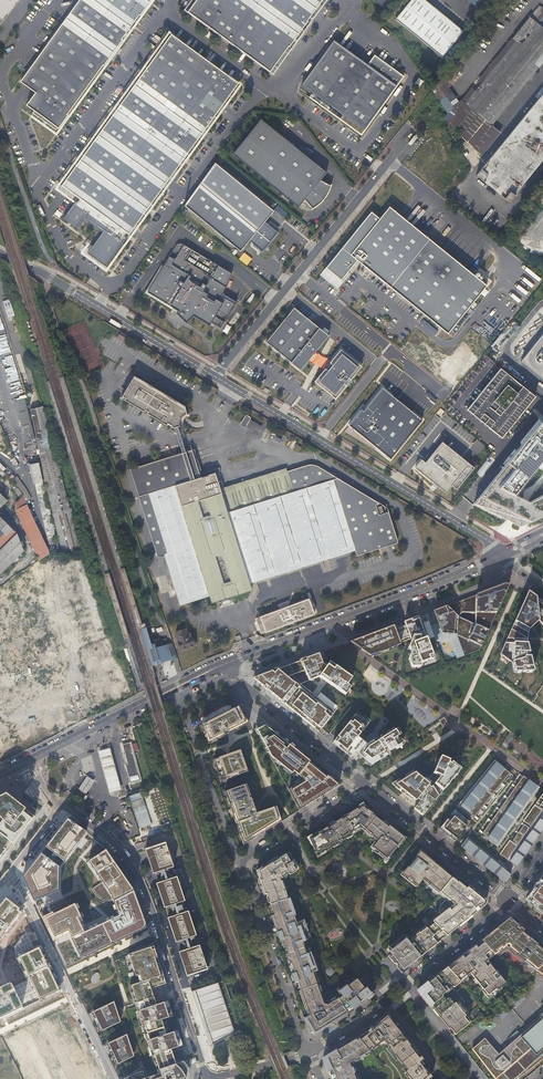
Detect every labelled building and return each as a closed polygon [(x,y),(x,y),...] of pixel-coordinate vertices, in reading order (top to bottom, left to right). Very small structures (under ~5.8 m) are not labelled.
[(3,23),(19,0),(0,0),(0,21),(3,23)] [(21,82),(24,84),(36,92),(27,105),(34,110),(33,112),(56,128),(148,0),(80,0),(21,82)] [(187,12),(269,71),(288,46),(288,47),(294,39),(297,41),(304,31),(301,29),(307,21),(322,0),(195,0),(187,12)] [(463,32),(425,0),(411,0),(396,19),(442,58),(463,32)] [(490,125),(542,60),(542,6),(541,8),(538,5),(504,47),(507,50),(465,103),(490,125)] [(238,82),(171,34),(147,67),(145,65),(138,75),(140,77),(134,86),(201,134),(207,125),(209,127),(216,117),(214,115),(238,82)] [(334,40),(302,85),(312,92),(343,114),(363,129),(403,76),(374,55),(367,64),(334,40)] [(507,50),(504,47),(462,101),(465,103),(507,50)] [(413,84),(418,87),(423,81),(418,77),(413,84)] [(433,90),(448,113),(455,104),(440,82),(433,90)] [(201,134),(134,86),(60,185),(80,199),(77,202),(76,201),(63,219),(71,224),(77,228),(84,218),(104,232),(96,244),(89,254),(106,266),(129,234),(201,134)] [(343,114),(312,92),(308,97),(360,134),(363,129),(343,114)] [(482,167),(476,175),(501,195),(509,201),(542,159),(542,92),(482,167)] [(444,117),(461,134),(480,155),(499,132),(490,125),(465,103),(462,101),(459,99),(455,104),(448,113),(447,113),(444,117)] [(260,118),(233,152),(299,205),(304,198),(313,209),(319,204),(325,198),(328,193),(330,189),(331,186),(319,179),(326,171),(260,118)] [(217,163),(184,204),(241,249),(274,208),(217,163)] [(372,211),(325,268),(341,280),(357,260),(447,333),(487,285),(389,206),(380,218),(372,211)] [(169,255),(148,291),(179,309),(177,310),(187,321),(194,315),(209,324),(211,320),(217,324),(221,326),(235,302),(222,295),(232,272),(184,243),(175,258),(169,255)] [(11,299),(4,301),(9,317),(15,315),(11,299)] [(266,341),(301,369),(330,333),(295,305),(266,341)] [(427,328),(429,324),(422,320),(420,323),(427,328)] [(121,331),(117,337),(123,340),(126,334),(121,331)] [(542,379),(542,334),(521,361),(542,379)] [(493,351),(501,349),(498,340),(490,343),(493,351)] [(416,358),(421,351),(407,341),(402,348),(416,358)] [(341,348),(315,380),(336,397),(362,364),(341,348)] [(474,367),(489,377),(496,365),(481,356),(474,367)] [(536,396),(501,368),(467,410),(503,438),(536,396)] [(471,369),(439,407),(446,413),(478,375),(471,369)] [(124,399),(144,411),(145,409),(148,411),(147,413),(166,425),(167,423),(172,425),(172,427),(171,427),(172,427),(180,425),(179,425),(179,422),(180,420),(181,418),(182,416),(184,415),(186,413),(186,414),(184,406),(184,407),(183,407),(179,404),(180,403),(160,391),(159,393),(156,391),(157,389),(137,377),(136,379),(133,377),(134,376),(134,375),(121,397),(121,398),(122,396),(125,398),(124,399)] [(420,419),(379,385),(360,408),(357,406),(345,421),(389,457),(420,419)] [(16,399),(12,400),(23,442),(35,439),(23,392),(14,394),(16,399)] [(45,482),(59,553),(75,549),(73,539),(47,406),(29,409),(39,462),(28,464),(32,485),(35,484),(37,496),(41,495),(40,490),(39,483),(45,482)] [(245,415),(240,423),(240,424),(240,425),(244,427),(245,427),(246,427),(246,426),(250,418),(250,417),(247,415),(246,415),(245,415)] [(262,426),(250,419),(246,426),(258,433),(262,426)] [(542,512),(542,493),(537,497),(522,489),(542,463),(542,424),(540,422),(474,502),(524,518),(542,512)] [(442,441),(425,462),(422,459),(415,467),(447,493),(453,485),(457,488),(474,467),(442,441)] [(215,472),(215,473),(220,471),(219,468),(199,474),(192,450),(188,451),(195,475),(191,476),(192,479),(215,472)] [(377,501),(318,466),(317,466),(316,465),(315,465),(314,465),(314,466),(313,466),(288,474),(287,472),(221,492),(220,489),(224,488),(223,487),(221,481),(218,482),(215,473),(215,472),(192,479),(191,476),(195,475),(188,451),(130,469),(157,556),(165,555),(180,604),(210,595),(212,600),(251,588),(250,582),(355,550),(357,555),(396,543),(397,542),(397,541),(397,540),(388,510),(387,510),(388,511),(386,512),(384,505),(377,501)] [(220,489),(221,492),(287,472),(288,474),(313,466),(314,466),(314,465),(315,465),(316,465),(317,466),(318,466),(316,465),(314,465),(312,464),(309,464),(306,465),(287,471),(286,468),(223,487),(224,488),(220,489)] [(18,476),(13,478),(24,501),(29,498),(18,476)] [(11,502),(37,560),(48,555),(23,497),(11,502)] [(456,635),(464,656),(480,650),(509,585),(504,584),(433,611),(442,634),(456,635)] [(528,592),(500,654),(513,660),(516,666),(534,671),(531,646),(526,632),(535,622),(542,628),(542,602),(528,592)] [(315,614),(309,598),(260,616),(260,617),(256,619),(261,633),(265,631),(266,632),(315,614)] [(410,620),(404,622),(405,626),(395,630),(399,641),(409,637),(420,636),(420,640),(426,637),(418,617),(410,620)] [(385,651),(400,644),(399,641),(395,630),(394,626),(351,642),(370,655),(385,651)] [(178,641),(181,651),(194,646),(194,645),(197,644),(195,638),(192,639),(190,632),(188,633),(186,629),(176,633),(177,638),(175,639),(177,642),(178,641)] [(158,665),(160,664),(160,665),(161,664),(166,663),(172,661),(171,657),(167,645),(167,642),(165,639),(153,642),(155,646),(150,647),(145,631),(144,631),(142,632),(141,632),(146,648),(151,664),(152,667),(155,666),(157,666),(157,665),(158,665)] [(426,637),(420,640),(420,636),(409,637),(412,642),(412,665),(421,665),(421,664),(434,659),(426,637)] [(170,644),(167,645),(171,657),(172,661),(175,660),(177,659),(172,644),(170,644)] [(302,660),(309,681),(310,681),(314,679),(319,677),(326,667),(329,663),(324,659),(322,653),(319,654),(302,660)] [(301,684),(309,681),(302,660),(281,668),(301,684)] [(326,667),(319,677),(321,679),(327,683),(335,688),(345,696),(350,688),(347,686),(352,679),(329,663),(326,667)] [(301,684),(281,668),(274,671),(257,677),(254,678),(256,681),(269,691),(270,692),(272,694),(284,703),(292,694),(301,684)] [(292,694),(284,703),(297,714),(301,717),(319,732),(322,728),(335,712),(312,694),(301,684),(292,694)] [(205,734),(208,744),(227,734),(241,727),(248,723),(239,705),(232,709),(201,724),(205,734)] [(401,733),(398,727),(387,733),(387,732),(382,735),(384,737),(374,743),(373,741),(367,744),(356,735),(368,720),(357,711),(333,742),(350,757),(355,751),(372,765),(387,755),(386,753),(395,747),(396,749),(403,745),(402,743),(403,742),(398,735),(401,733)] [(299,772),(310,757),(270,724),(257,730),(271,757),(291,772),(293,768),(299,772)] [(131,744),(123,746),(128,765),(126,766),(130,782),(142,779),(131,744)] [(112,749),(99,753),(103,770),(109,793),(123,789),(117,767),(112,749)] [(240,751),(214,760),(222,781),(248,772),(240,751)] [(415,772),(395,784),(416,801),(416,800),(419,803),(416,807),(414,809),(423,815),(424,814),(460,769),(452,762),(451,763),(450,762),(452,758),(443,755),(436,771),(443,774),(431,787),(429,785),(430,784),(415,772)] [(310,757),(299,772),(300,774),(302,777),(287,786),(299,810),(320,797),(342,783),(310,757)] [(510,773),(496,762),(460,806),(474,817),(510,773)] [(523,775),(482,833),(497,844),(538,786),(523,775)] [(95,782),(87,777),(79,790),(86,795),(95,782)] [(246,785),(225,792),(243,845),(282,821),(276,807),(257,814),(256,811),(254,807),(246,785)] [(171,826),(162,790),(147,794),(146,789),(127,793),(136,829),(141,828),(142,832),(157,828),(157,830),(171,826)] [(534,805),(542,812),(542,793),(534,805)] [(35,817),(15,801),(10,800),(6,800),(0,808),(0,862),(35,817)] [(499,854),(517,866),(542,829),(542,812),(534,805),(499,854)] [(360,828),(365,832),(376,818),(377,817),(363,806),(341,820),(336,823),(310,839),(313,846),(314,848),(318,856),(324,853),(326,852),(352,836),(351,834),(360,828)] [(454,809),(438,828),(443,831),(454,841),(457,838),(470,822),(454,809)] [(383,823),(376,818),(365,832),(376,841),(371,848),(375,851),(375,850),(379,853),(378,855),(387,862),(405,839),(393,830),(392,831),(389,828),(390,827),(384,822),(383,823)] [(68,820),(23,878),(34,902),(60,892),(59,868),(87,833),(68,820)] [(468,838),(461,846),(505,882),(512,875),(499,864),(499,863),(500,862),(499,861),(498,862),(468,838)] [(179,951),(187,977),(209,970),(200,944),(199,945),(196,935),(197,935),(189,910),(188,911),(184,901),(186,901),(178,876),(176,876),(173,867),(174,866),(166,841),(145,848),(148,859),(153,873),(156,883),(165,907),(166,907),(169,917),(168,917),(176,942),(179,951)] [(134,892),(106,851),(89,863),(102,883),(92,889),(94,892),(99,896),(103,899),(109,901),(114,902),(119,917),(85,933),(80,924),(84,922),(76,905),(55,915),(53,913),(42,918),(53,942),(70,934),(82,959),(147,928),(134,892)] [(428,858),(421,852),(403,875),(409,880),(410,878),(414,881),(413,883),(418,887),(424,881),(434,889),(434,888),(440,893),(453,878),(431,860),(430,861),(428,858)] [(285,854),(257,871),(263,886),(265,886),(266,890),(264,891),(266,895),(267,895),(271,906),(288,899),(281,880),(298,869),(290,853),(286,855),(285,854)] [(26,856),(15,868),(21,874),(33,861),(26,856)] [(455,875),(453,878),(440,893),(439,895),(446,900),(441,906),(440,908),(440,909),(440,910),(440,913),(441,916),(433,922),(435,924),(447,937),(462,925),(469,919),(485,906),(485,899),(476,891),(474,893),(471,891),(468,888),(470,886),(455,875)] [(542,914),(542,880),(528,901),(542,914)] [(22,912),(22,911),(6,899),(0,907),(0,942),(22,912)] [(288,899),(271,906),(275,916),(273,916),(284,948),(286,948),(292,965),(290,965),(296,983),(298,983),(301,991),(317,985),(313,973),(316,972),(309,953),(307,954),(302,942),(308,940),(304,930),(306,929),(302,919),(296,921),(288,899)] [(482,941),(495,956),(504,949),(505,950),(506,951),(507,951),(508,951),(509,950),(510,950),(510,949),(524,961),(525,960),(526,961),(525,962),(537,971),(542,966),(542,951),(539,948),(537,946),(530,940),(529,941),(528,940),(528,939),(522,935),(523,934),(525,931),(513,921),(511,922),(509,920),(505,923),(499,927),(497,929),(489,936),(488,935),(482,941)] [(441,942),(447,937),(435,924),(429,928),(427,929),(425,927),(421,930),(422,931),(419,933),(416,936),(417,938),(411,943),(405,936),(397,943),(389,949),(392,952),(389,955),(403,972),(414,963),(417,961),(422,957),(432,949),(441,942)] [(12,983),(0,989),(0,1019),(23,1008),(19,999),(35,991),(40,1000),(60,991),(40,949),(35,951),(27,934),(25,936),(22,939),(19,943),(18,947),(18,952),(19,956),(19,958),(20,960),(30,980),(14,988),(12,983)] [(467,953),(448,968),(461,983),(471,975),(489,996),(497,989),(498,991),(506,984),(500,976),(500,977),(487,962),(495,956),(482,941),(471,950),(467,953)] [(132,986),(137,1003),(154,997),(151,989),(166,984),(158,958),(155,950),(153,944),(129,955),(135,976),(137,975),(140,983),(132,986)] [(453,1006),(447,998),(448,998),(455,992),(456,993),(464,987),(461,983),(448,968),(430,982),(427,984),(426,983),(418,989),(419,991),(418,992),(454,1037),(472,1023),(455,1004),(454,1005),(453,1006)] [(359,978),(356,981),(353,978),(350,981),(351,983),(348,986),(347,985),(338,992),(341,996),(338,998),(327,1005),(326,1005),(325,1002),(318,985),(317,985),(301,991),(299,991),(308,1017),(304,1018),(310,1033),(315,1035),(319,1033),(324,1030),(337,1022),(349,1015),(351,1013),(353,1011),(373,996),(359,978)] [(224,982),(192,992),(210,1046),(237,1036),(241,1034),(224,982)] [(521,994),(512,1002),(517,1008),(526,1000),(521,994)] [(187,1077),(187,1076),(188,1073),(188,1071),(189,1068),(189,1066),(189,1064),(189,1060),(176,1064),(171,1050),(180,1047),(175,1032),(166,1035),(161,1020),(171,1017),(166,1002),(157,1005),(154,997),(137,1003),(140,1011),(137,1011),(142,1027),(144,1026),(149,1040),(147,1041),(152,1056),(154,1055),(160,1074),(145,1078),(186,1078),(187,1077)] [(105,1029),(117,1023),(121,1022),(114,1002),(93,1012),(102,1031),(105,1029)] [(508,1015),(503,1009),(497,1014),(502,1019),(508,1015)] [(502,1049),(503,1051),(499,1054),(498,1053),(485,1039),(472,1050),(495,1078),(518,1078),(519,1078),(517,1075),(524,1070),(526,1073),(531,1070),(542,1061),(542,1060),(542,1013),(502,1049)] [(358,1038),(370,1053),(384,1042),(390,1050),(407,1071),(409,1073),(414,1078),(419,1078),(420,1078),(430,1078),(427,1075),(426,1076),(422,1071),(425,1068),(421,1063),(424,1060),(406,1037),(402,1032),(400,1029),(388,1015),(377,1025),(369,1031),(363,1035),(364,1036),(360,1039),(359,1038),(358,1038)] [(15,1033),(34,1078),(65,1078),(42,1022),(15,1033)] [(80,1030),(72,1033),(84,1058),(91,1054),(80,1030)] [(126,1035),(108,1043),(117,1063),(133,1056),(126,1035)] [(331,1077),(335,1075),(336,1078),(356,1078),(354,1075),(351,1068),(349,1064),(355,1061),(355,1062),(370,1053),(358,1038),(337,1051),(324,1059),(331,1077)] [(222,1067),(232,1063),(229,1056),(219,1060),(222,1067)] [(130,1075),(118,1076),(119,1078),(145,1078),(142,1068),(130,1075)] [(432,1077),(425,1068),(422,1071),(426,1076),(427,1075),(430,1078),(432,1077)] [(531,1070),(526,1073),(524,1070),(517,1075),(519,1078),(518,1078),(519,1078),(531,1070)] [(407,1071),(405,1072),(410,1078),(414,1078),(409,1073),(407,1071)]
